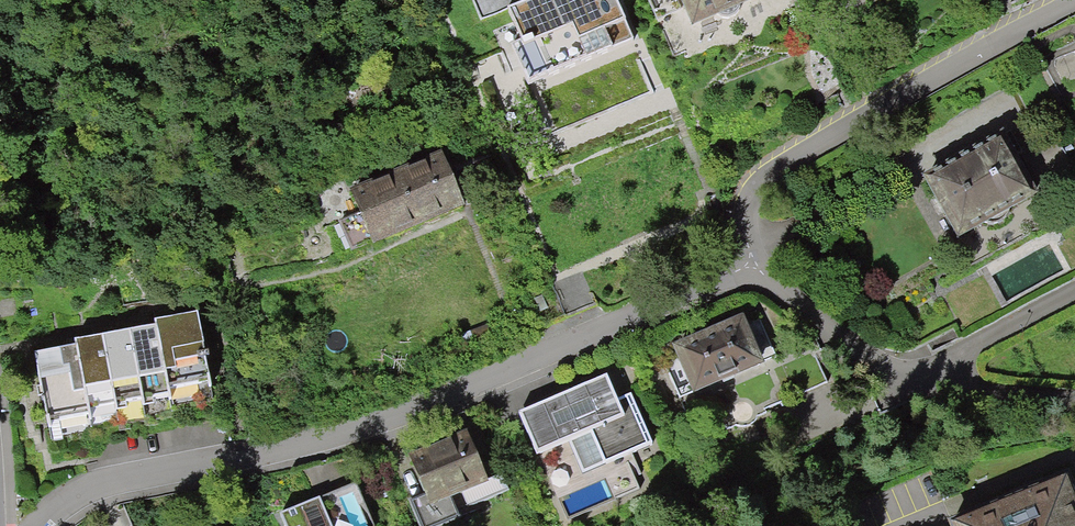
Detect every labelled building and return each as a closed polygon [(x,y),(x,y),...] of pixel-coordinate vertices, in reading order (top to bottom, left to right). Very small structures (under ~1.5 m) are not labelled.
[(510,10),(524,41),(512,46),(529,84),(632,38),(615,0),(534,0),(510,10)] [(689,39),(766,5),(763,0),(672,0),(689,39)] [(999,132),(919,174),(952,238),(1033,197),(999,132)] [(392,178),(417,236),(465,215),(441,158),(392,178)] [(371,255),(417,236),(392,178),(347,198),(371,255)] [(758,304),(666,343),(691,403),(783,365),(758,304)] [(199,311),(158,318),(159,325),(168,377),(210,370),(199,311)] [(159,325),(131,330),(141,387),(169,382),(168,377),(159,325)] [(141,387),(131,330),(103,335),(113,392),(141,387)] [(103,335),(77,340),(77,345),(86,397),(113,392),(103,335)] [(77,345),(37,352),(47,411),(88,404),(86,397),(77,345)] [(608,377),(521,414),(539,457),(544,455),(572,520),(645,489),(640,477),(644,475),(635,454),(655,446),(633,394),(618,401),(608,377)] [(408,459),(425,494),(411,501),(424,525),(446,525),(492,504),(485,490),(495,486),(468,430),(408,459)] [(285,525),(377,525),(378,525),(359,482),(281,517),(285,525)] [(960,525),(1074,525),(1074,507),(1065,483),(960,525)]
